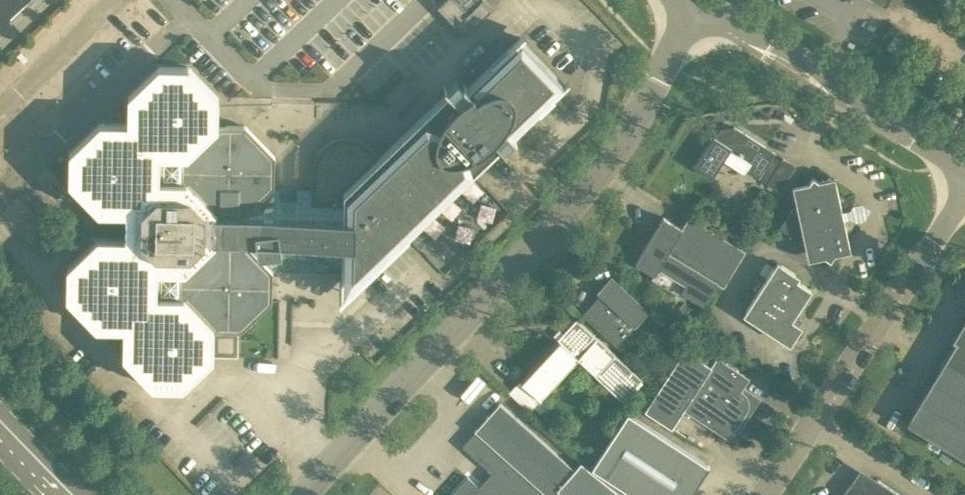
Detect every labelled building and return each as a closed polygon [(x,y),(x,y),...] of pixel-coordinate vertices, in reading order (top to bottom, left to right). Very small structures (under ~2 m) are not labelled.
[(29,0),(0,0),(0,27),(29,0)] [(450,21),(464,36),(465,35),(464,34),(473,25),(474,26),(492,10),(482,0),(481,0),(480,1),(479,0),(444,0),(436,7),(450,21)] [(311,186),(296,186),(295,194),(280,194),(280,186),(274,186),(274,156),(245,125),(217,125),(218,97),(188,67),(158,66),(128,96),(127,124),(99,123),(69,152),(68,182),(97,212),(125,213),(125,239),(97,238),(67,267),(66,297),(95,328),(123,328),(122,356),(151,386),(182,387),(212,358),(212,330),(240,330),(271,301),(271,272),(297,272),(297,262),(307,262),(313,262),(313,272),(341,273),(340,298),(500,144),(504,149),(505,147),(504,146),(513,137),(514,139),(516,138),(512,133),(564,82),(519,36),(466,86),(456,76),(446,86),(445,85),(444,86),(448,90),(377,158),(376,155),(365,143),(355,137),(344,136),(333,139),(323,145),(315,154),(311,167),(311,186)] [(893,36),(887,48),(897,53),(903,41),(893,36)] [(746,170),(758,178),(778,191),(794,165),(783,158),(781,161),(772,156),(774,152),(734,126),(731,129),(720,133),(717,138),(713,136),(703,153),(694,167),(711,178),(730,149),(751,162),(746,170)] [(850,207),(852,203),(838,193),(834,177),(818,180),(812,177),(808,183),(792,187),(795,202),(779,228),(804,244),(808,259),(824,256),(830,260),(834,254),(850,250),(846,235),(856,220),(852,217),(850,207)] [(663,216),(635,263),(703,304),(716,282),(723,286),(745,250),(688,215),(681,227),(663,216)] [(781,264),(774,266),(772,268),(766,264),(760,274),(766,278),(745,310),(747,317),(785,342),(792,341),(798,330),(797,324),(791,320),(811,289),(796,280),(795,273),(781,264)] [(597,329),(616,346),(633,327),(647,311),(610,277),(596,292),(599,295),(592,302),(581,314),(597,329)] [(573,317),(505,390),(529,412),(576,361),(620,402),(641,379),(573,317)] [(953,336),(957,338),(905,423),(964,460),(964,317),(953,336)] [(743,392),(741,390),(749,378),(717,357),(710,367),(684,350),(644,411),(671,429),(683,410),(728,439),(746,412),(748,409),(749,404),(748,400),(747,397),(745,394),(743,392)] [(496,476),(513,491),(517,494),(543,494),(545,493),(547,494),(553,494),(558,490),(564,494),(622,494),(580,461),(574,469),(499,402),(462,446),(477,460),(496,476)] [(591,467),(633,494),(690,494),(709,466),(627,412),(591,467)] [(513,491),(496,476),(490,483),(483,490),(467,476),(450,494),(510,494),(513,491)] [(877,479),(848,485),(842,494),(901,494),(877,479)]
